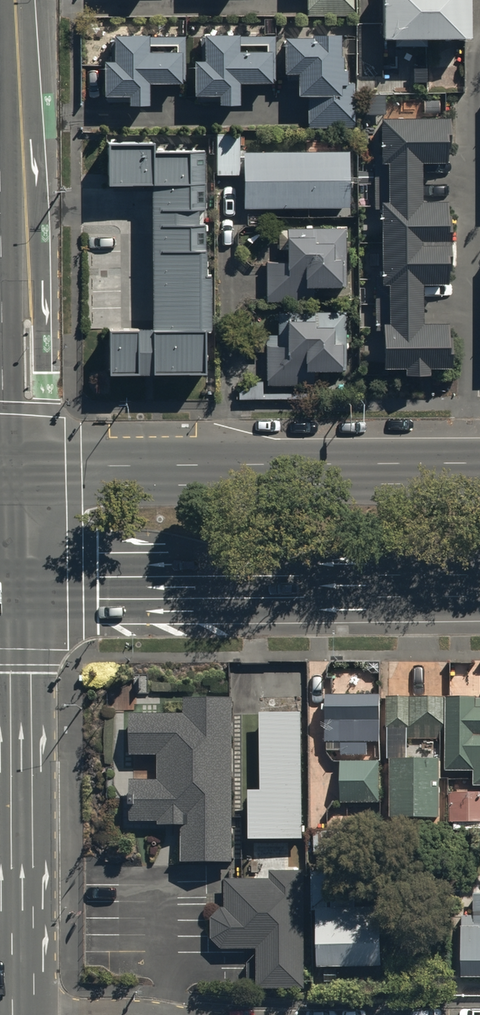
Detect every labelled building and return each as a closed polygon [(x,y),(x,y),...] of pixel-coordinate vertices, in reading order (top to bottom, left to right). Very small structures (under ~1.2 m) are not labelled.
[(306,14),(353,14),(353,0),(306,0),(306,14)] [(379,34),(463,34),(463,0),(379,0),(379,34)] [(113,34),(113,59),(104,59),(103,95),(128,95),(128,105),(148,105),(148,81),(183,81),(184,37),(147,37),(147,35),(113,34)] [(202,35),(203,59),(193,59),(193,95),(218,95),(218,103),(239,103),(239,82),(272,81),(271,34),(202,35)] [(283,72),(295,72),(295,95),(307,95),(307,128),(353,128),(353,82),(348,82),(348,70),(342,70),(342,55),(339,55),(339,34),(310,34),(310,37),(283,37),(283,72)] [(445,116),(378,115),(377,154),(372,154),(372,204),(379,204),(379,272),(373,272),(373,320),(379,321),(379,364),(399,364),(399,372),(426,372),(426,364),(445,364),(445,318),(419,318),(419,283),(444,284),(444,197),(418,197),(418,161),(445,161),(445,116)] [(348,207),(348,151),(243,152),(242,135),(216,135),(216,176),(243,175),(243,208),(348,207)] [(106,327),(107,372),(203,372),(203,329),(209,329),(208,273),(202,273),(201,149),(148,150),(147,141),(106,141),(106,181),(149,180),(150,327),(106,327)] [(285,260),(265,260),(265,301),(314,301),(314,286),(345,287),(345,251),(334,251),(334,228),(279,228),(279,249),(286,249),(285,260)] [(262,384),(313,384),(313,371),(344,371),(345,321),(347,321),(347,311),(337,310),(337,312),(288,311),(288,313),(277,313),(276,334),(266,334),(266,340),(251,340),(251,351),(265,351),(265,381),(239,381),(239,398),(261,399),(262,384)] [(325,742),(340,742),(340,755),(366,755),(366,742),(379,742),(378,694),(325,695),(325,742)] [(439,696),(384,696),(384,740),(439,739),(439,696)] [(444,698),(444,772),(471,772),(471,786),(479,786),(479,734),(474,734),(474,727),(479,727),(479,702),(474,701),(474,698),(444,698)] [(231,699),(182,699),(182,717),(128,717),(128,752),(158,752),(158,781),(128,781),(128,822),(155,822),(155,825),(181,825),(180,861),(230,861),(231,699)] [(259,713),(259,791),(246,791),(247,840),(300,839),(299,713),(259,713)] [(438,758),(390,758),(390,816),(438,816),(438,758)] [(379,762),(338,762),(339,805),(379,804),(379,762)] [(448,822),(479,822),(479,793),(448,793),(448,822)] [(349,832),(313,832),(313,853),(349,853),(349,832)] [(302,988),(300,871),(267,872),(267,879),(224,880),(224,908),(219,908),(210,919),(210,939),(221,950),(255,949),(256,989),(302,988)] [(333,874),(312,874),(312,909),(333,909),(333,874)] [(460,918),(460,976),(479,976),(479,896),(471,896),(471,918),(460,918)] [(313,910),(315,969),(379,967),(377,908),(313,910)]
